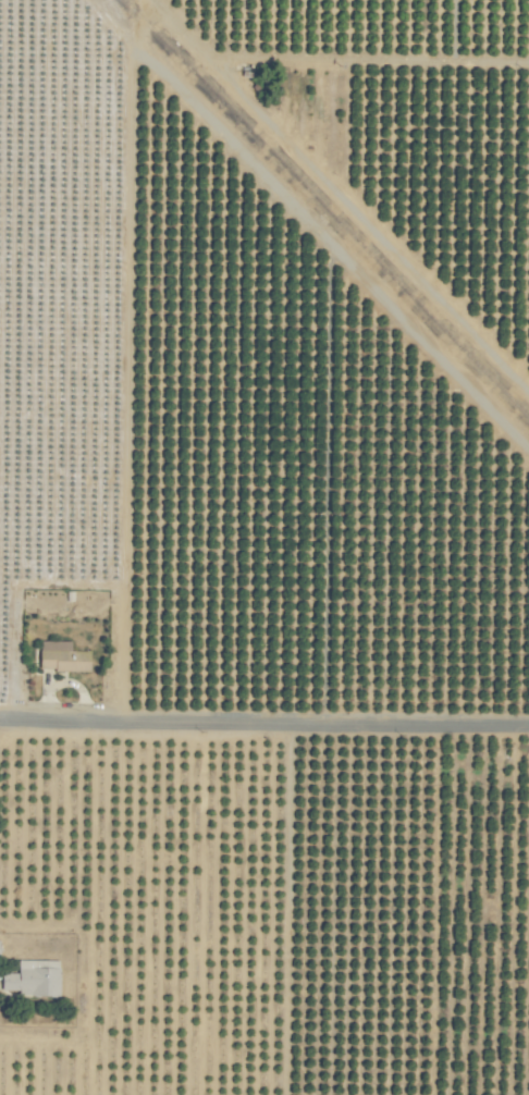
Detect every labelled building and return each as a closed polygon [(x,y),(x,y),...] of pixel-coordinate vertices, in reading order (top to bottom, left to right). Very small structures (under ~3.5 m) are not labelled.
[(72,642),(41,641),(40,671),(90,672),(91,652),(72,652),(72,642)] [(3,974),(3,991),(20,991),(20,997),(60,997),(60,961),(19,961),(19,974),(3,974)]
